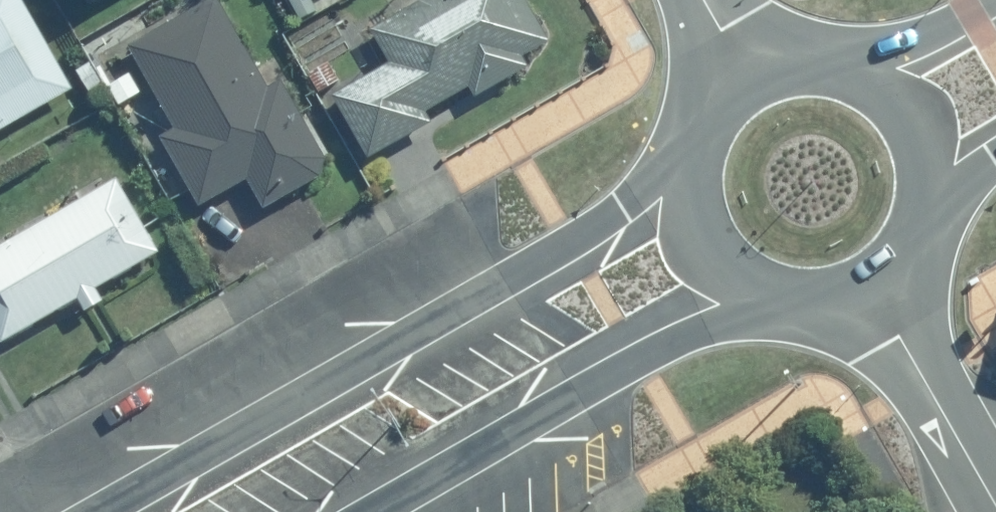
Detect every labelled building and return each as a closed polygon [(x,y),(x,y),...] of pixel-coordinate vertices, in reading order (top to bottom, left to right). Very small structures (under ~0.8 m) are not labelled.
[(72,85),(24,0),(0,0),(0,125),(72,85)] [(131,43),(177,127),(163,134),(201,204),(251,178),(267,207),(323,175),(328,155),(283,77),(269,86),(220,0),(209,0),(131,43)] [(302,18),(317,8),(312,0),(292,0),(302,18)] [(336,92),(373,156),(435,121),(428,110),(471,85),(478,96),(531,64),(525,54),(553,39),(529,0),(419,0),(372,27),(392,62),(336,92)] [(309,71),(320,90),(341,78),(330,59),(309,71)] [(141,92),(131,72),(109,83),(120,102),(141,92)] [(118,174),(0,242),(0,339),(1,341),(79,297),(86,309),(105,298),(98,287),(162,250),(118,174)]
